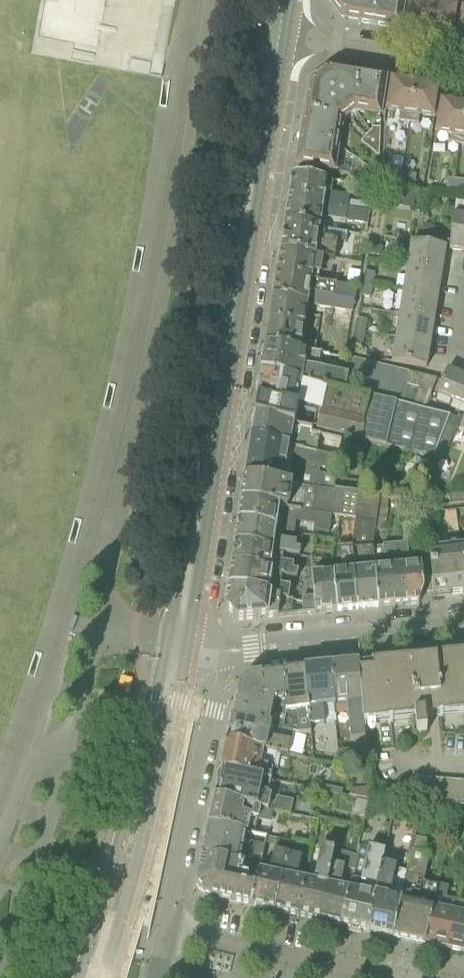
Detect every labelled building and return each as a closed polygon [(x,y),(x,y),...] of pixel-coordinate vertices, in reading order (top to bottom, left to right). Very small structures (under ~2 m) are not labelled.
[(375,23),(379,0),(329,0),(329,1),(333,3),(337,3),(343,10),(341,13),(342,17),(345,19),(362,21),(363,24),(369,25),(371,23),(375,23)] [(375,23),(378,24),(380,27),(386,28),(388,25),(401,27),(405,0),(379,0),(375,23)] [(430,34),(435,0),(409,0),(405,30),(430,34)] [(430,34),(454,37),(459,4),(444,2),(445,0),(435,0),(430,34)] [(358,113),(359,109),(364,76),(357,75),(355,72),(349,71),(347,73),(331,71),(328,72),(326,75),(327,78),(319,84),(349,117),(358,113)] [(364,76),(359,109),(380,112),(386,80),(373,78),(372,75),(366,74),(364,76)] [(399,121),(409,122),(415,82),(391,78),(386,110),(400,113),(399,121)] [(344,123),(349,117),(319,84),(316,82),(312,83),(311,85),(308,102),(344,123)] [(415,82),(409,122),(419,124),(420,116),(435,118),(440,85),(415,82)] [(460,145),(463,120),(463,104),(442,100),(435,141),(460,145)] [(302,140),(333,145),(340,146),(344,123),(308,102),(305,103),(304,109),(306,111),(305,118),(303,120),(302,126),(304,128),(302,140)] [(371,132),(380,139),(381,128),(372,128),(372,130),(371,132)] [(367,137),(380,148),(380,139),(371,132),(367,137)] [(380,148),(367,137),(362,142),(380,157),(380,148)] [(333,145),(302,140),(300,152),(297,154),(296,160),(298,162),(298,166),(329,171),(333,145)] [(384,177),(384,168),(374,168),(374,177),(384,177)] [(446,188),(455,189),(456,179),(442,177),(442,173),(431,171),(429,185),(447,187),(446,188)] [(390,181),(403,183),(404,174),(391,172),(390,181)] [(403,183),(415,184),(416,175),(404,174),(403,183)] [(290,199),(347,209),(349,201),(349,197),(326,193),(327,182),(293,177),(290,199)] [(384,177),(374,177),(374,187),(384,187),(384,177)] [(463,190),(463,180),(456,179),(455,189),(463,190)] [(322,218),(345,222),(347,209),(290,199),(286,223),(321,228),(322,218)] [(370,204),(349,201),(347,209),(369,213),(370,204)] [(347,209),(345,222),(368,224),(369,213),(347,209)] [(463,251),(463,216),(453,215),(450,249),(463,251)] [(282,252),(323,258),(335,260),(338,240),(358,243),(359,235),(321,228),(286,223),(282,252)] [(407,266),(442,272),(446,247),(411,242),(407,266)] [(369,254),(382,257),(384,247),(371,245),(369,254)] [(278,276),(312,281),(313,273),(321,275),(323,258),(282,252),(278,276)] [(403,291),(438,296),(442,272),(407,266),(403,291)] [(364,283),(373,285),(375,273),(366,271),(364,283)] [(274,299),(309,305),(353,312),(357,287),(312,281),(278,276),(274,299)] [(373,285),(364,283),(362,296),(371,298),(373,285)] [(399,313),(434,319),(438,296),(403,291),(399,313)] [(270,322),(305,328),(309,305),(274,299),(270,322)] [(396,337),(431,342),(434,319),(399,313),(396,337)] [(356,331),(365,332),(367,320),(358,319),(356,331)] [(267,346),(316,353),(318,343),(303,340),(305,328),(270,322),(267,346)] [(365,332),(356,331),(354,343),(363,345),(365,332)] [(431,342),(396,337),(392,362),(426,368),(431,342)] [(263,372),(345,392),(349,376),(320,369),(322,355),(316,353),(267,346),(263,372)] [(447,370),(437,395),(463,406),(463,377),(447,370)] [(425,376),(410,373),(407,386),(419,389),(414,408),(425,410),(438,380),(425,376)] [(433,459),(444,432),(258,399),(256,415),(286,423),(289,406),(317,412),(314,429),(342,437),(433,459)] [(338,458),(342,437),(314,429),(286,423),(256,415),(252,438),(338,458)] [(291,447),(252,438),(249,459),(288,466),(291,447)] [(249,459),(247,470),(286,475),(284,485),(288,485),(293,486),(335,491),(338,458),(291,447),(288,466),(249,459)] [(246,479),(284,485),(286,475),(247,470),(246,479)] [(302,512),(340,516),(356,518),(359,494),(335,491),(293,486),(288,485),(284,485),(246,479),(242,503),(302,512)] [(450,504),(462,503),(461,493),(449,495),(450,504)] [(359,495),(356,518),(353,542),(359,610),(379,608),(373,548),(375,531),(380,498),(359,495)] [(239,526),(297,535),(299,535),(301,525),(303,513),(242,504),(239,526)] [(235,548),(284,555),(300,558),(301,550),(296,549),(297,543),(296,543),(297,535),(239,526),(235,548)] [(336,612),(359,610),(353,542),(346,548),(347,552),(340,553),(340,561),(333,562),(333,573),(336,612)] [(425,592),(434,591),(431,564),(409,566),(407,543),(393,545),(400,606),(419,604),(425,592)] [(379,608),(400,606),(393,545),(383,545),(383,547),(373,548),(379,608)] [(462,546),(439,549),(440,554),(429,555),(431,564),(434,591),(434,598),(463,594),(463,546),(462,546)] [(232,570),(272,576),(297,580),(298,572),(293,571),(294,566),(283,564),(284,555),(235,548),(232,570)] [(229,590),(289,599),(290,588),(271,585),(272,576),(232,570),(229,590)] [(304,615),(336,612),(333,573),(312,575),(314,596),(302,598),(304,615)] [(294,600),(289,599),(229,590),(226,611),(236,622),(291,616),(294,600)] [(462,655),(432,659),(401,662),(379,664),(356,666),(364,725),(385,723),(407,720),(416,719),(417,733),(427,732),(426,718),(438,717),(463,714),(463,655),(462,655)] [(366,739),(364,725),(356,666),(332,669),(337,715),(348,714),(351,740),(366,739)] [(338,724),(337,715),(332,669),(305,671),(311,727),(338,724)] [(310,727),(311,727),(305,671),(282,674),(285,714),(296,713),(298,735),(311,734),(310,727)] [(285,714),(282,674),(250,677),(245,682),(240,686),(233,717),(283,730),(285,714)] [(228,744),(277,754),(289,756),(293,732),(283,730),(233,717),(228,744)] [(222,771),(264,780),(271,782),(277,754),(228,744),(222,771)] [(215,800),(282,814),(287,815),(288,806),(270,803),(271,796),(268,796),(268,793),(261,792),(264,780),(222,771),(215,800)] [(437,804),(439,779),(424,778),(422,803),(437,804)] [(439,779),(437,804),(451,805),(453,780),(439,779)] [(451,805),(463,806),(463,781),(453,780),(451,805)] [(346,795),(370,799),(369,787),(349,788),(346,795)] [(210,825),(259,835),(262,822),(269,823),(270,820),(280,822),(282,814),(215,800),(210,825)] [(233,865),(261,871),(267,837),(259,835),(210,825),(203,858),(233,865)] [(392,937),(424,944),(437,887),(423,884),(429,854),(425,853),(427,840),(414,838),(402,894),(402,893),(400,901),(392,937)] [(254,906),(275,911),(288,855),(290,843),(274,839),(274,846),(275,847),(270,870),(272,870),(272,874),(261,871),(254,906)] [(343,926),(367,931),(383,864),(385,851),(369,847),(360,844),(358,856),(343,926)] [(297,916),(321,921),(335,851),(322,848),(315,879),(318,880),(318,884),(305,881),(297,916)] [(321,921),(343,926),(358,856),(335,851),(321,921)] [(275,911),(297,916),(305,881),(292,878),(293,875),(297,875),(301,858),(288,855),(275,911)] [(367,931),(392,937),(400,901),(390,898),(396,867),(383,864),(367,931)] [(226,900),(254,906),(261,871),(233,865),(226,900)] [(424,944),(449,950),(458,901),(446,899),(449,887),(437,885),(437,887),(424,944)] [(458,901),(449,950),(463,953),(463,902),(458,901)]
